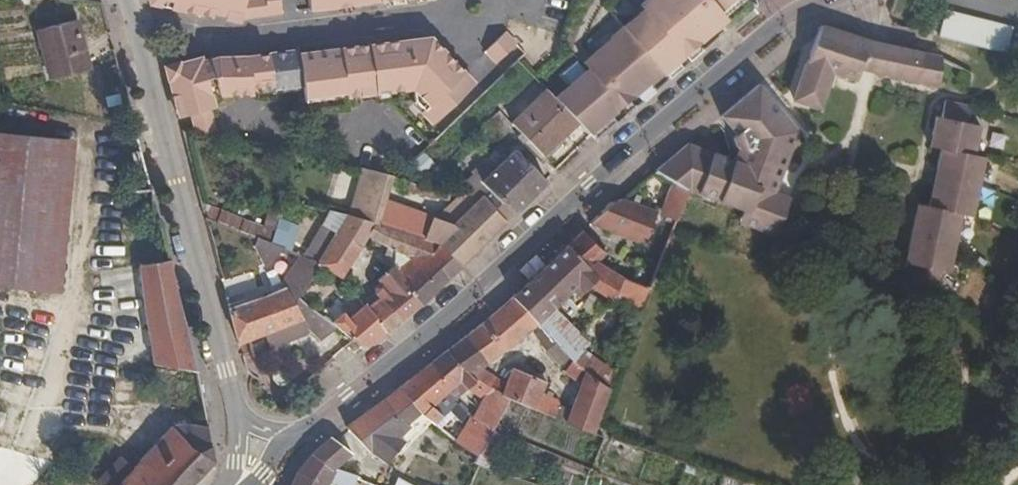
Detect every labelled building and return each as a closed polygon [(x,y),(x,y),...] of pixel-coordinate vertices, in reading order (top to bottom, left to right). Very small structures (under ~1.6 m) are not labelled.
[(149,5),(197,16),(199,11),(202,0),(147,0),(149,5)] [(199,11),(213,14),(216,0),(202,0),(199,11)] [(213,14),(242,21),(245,6),(247,0),(216,0),(213,14)] [(266,17),(282,15),(280,0),(263,0),(263,3),(266,17)] [(306,12),(321,10),(320,0),(305,0),(306,12)] [(321,10),(334,9),(332,0),(320,0),(321,10)] [(334,9),(377,4),(376,0),(332,0),(334,9)] [(639,6),(642,10),(609,38),(610,39),(590,57),(595,63),(628,101),(648,84),(650,85),(726,20),(720,11),(733,0),(645,0),(639,6)] [(245,6),(242,21),(266,17),(263,3),(245,6)] [(926,9),(922,22),(936,26),(940,13),(926,9)] [(947,10),(939,37),(1007,54),(1014,27),(947,10)] [(48,77),(88,67),(77,20),(37,30),(48,77)] [(918,53),(883,45),(821,26),(792,100),(819,108),(831,74),(857,80),(861,70),(938,86),(943,59),(918,53)] [(517,45),(506,33),(484,51),(495,63),(517,45)] [(438,46),(431,39),(410,42),(411,48),(422,59),(438,46)] [(433,123),(475,84),(438,46),(422,59),(411,48),(410,42),(368,49),(374,95),(412,91),(415,99),(425,109),(422,113),(433,123)] [(342,67),(355,67),(358,97),(374,95),(368,49),(341,51),(342,67)] [(342,67),(341,51),(298,56),(299,83),(301,103),(358,97),(355,67),(342,67)] [(244,66),(247,94),(270,93),(269,85),(299,83),(298,56),(298,53),(267,56),(267,63),(244,66)] [(267,63),(267,56),(229,59),(228,72),(212,76),(216,95),(247,94),(244,66),(267,63)] [(186,105),(188,116),(192,133),(214,135),(207,111),(211,109),(209,98),(216,95),(212,76),(228,72),(229,59),(215,58),(200,62),(197,57),(165,66),(176,106),(186,105)] [(588,69),(621,107),(628,101),(595,63),(588,69)] [(588,69),(556,98),(577,120),(591,133),(621,107),(588,69)] [(782,157),(792,126),(757,84),(720,116),(741,141),(734,161),(732,168),(711,161),(713,154),(687,144),(656,170),(690,191),(744,212),(752,215),(749,225),(775,236),(790,198),(776,192),(788,160),(782,157)] [(577,120),(556,98),(548,90),(514,123),(531,141),(543,154),(577,120)] [(920,217),(914,216),(906,251),(912,253),(910,264),(915,265),(911,282),(937,288),(940,271),(949,273),(962,216),(973,217),(985,160),(973,156),(979,128),(965,124),(968,107),(944,103),(940,119),(935,118),(931,135),(936,137),(934,149),(939,150),(936,168),(941,169),(936,191),(931,190),(927,208),(922,207),(920,217)] [(186,105),(176,106),(179,119),(188,116),(186,105)] [(114,119),(124,117),(123,109),(114,111),(114,119)] [(531,141),(514,123),(501,111),(490,121),(516,148),(520,152),(531,141)] [(782,157),(788,160),(798,132),(792,126),(782,157)] [(63,266),(75,141),(0,134),(0,261),(63,266)] [(562,141),(546,155),(555,165),(571,151),(562,141)] [(474,175),(461,195),(465,196),(482,200),(485,198),(492,206),(507,220),(547,181),(546,179),(520,152),(516,148),(483,182),(474,175)] [(732,168),(734,161),(713,154),(711,161),(732,168)] [(423,185),(425,185),(435,188),(449,174),(442,166),(423,185)] [(941,169),(936,168),(931,190),(936,191),(941,169)] [(364,169),(351,214),(378,223),(440,244),(461,265),(507,220),(492,206),(485,198),(482,200),(456,225),(385,199),(393,177),(364,169)] [(659,216),(677,223),(690,191),(656,170),(642,182),(666,196),(659,212),(659,216)] [(461,195),(435,188),(425,185),(423,194),(461,203),(465,196),(461,195)] [(632,203),(623,197),(610,202),(590,222),(646,245),(659,216),(659,212),(639,205),(641,199),(636,197),(632,203)] [(285,199),(279,214),(274,229),(272,232),(295,240),(306,204),(285,199)] [(202,203),(206,218),(259,238),(269,241),(272,232),(274,229),(262,224),(202,203)] [(922,207),(916,206),(914,216),(920,217),(922,207)] [(262,224),(274,229),(279,214),(268,209),(262,224)] [(351,214),(330,209),(324,226),(329,228),(339,231),(341,228),(351,214)] [(749,225),(752,215),(744,212),(741,222),(749,225)] [(341,228),(365,243),(370,235),(378,223),(351,214),(341,228)] [(426,254),(449,276),(461,265),(440,244),(378,223),(370,235),(401,246),(426,254)] [(329,228),(316,249),(325,252),(339,231),(329,228)] [(319,260),(338,271),(344,277),(365,243),(341,228),(339,231),(325,252),(319,260)] [(645,303),(651,289),(600,261),(608,252),(583,229),(511,295),(534,320),(547,309),(555,300),(566,291),(569,294),(575,298),(589,284),(612,296),(616,289),(645,303)] [(278,245),(269,241),(259,238),(255,242),(263,263),(272,259),(271,256),(278,245)] [(393,269),(422,303),(449,276),(426,254),(401,246),(398,264),(393,269)] [(906,251),(904,262),(910,264),(912,253),(906,251)] [(600,261),(651,289),(656,277),(608,252),(600,261)] [(252,339),(263,335),(274,331),(300,322),(304,317),(293,301),(296,298),(319,260),(300,253),(283,282),(286,288),(276,292),(230,308),(240,343),(252,339)] [(198,372),(171,260),(142,266),(153,369),(198,372)] [(381,297),(400,320),(422,303),(393,269),(380,280),(381,283),(379,286),(377,292),(381,297)] [(251,274),(223,284),(227,298),(254,288),(251,274)] [(286,288),(283,282),(274,285),(276,292),(286,288)] [(555,300),(560,303),(569,294),(566,291),(555,300)] [(534,320),(511,295),(497,307),(522,334),(536,322),(534,320)] [(365,310),(385,332),(400,320),(381,297),(365,310)] [(293,301),(304,317),(300,322),(310,333),(318,323),(322,316),(296,298),(293,301)] [(465,336),(489,362),(522,334),(497,307),(465,336)] [(347,320),(337,328),(353,341),(364,350),(385,332),(365,310),(363,308),(347,320)] [(534,320),(536,322),(541,327),(569,356),(572,358),(581,348),(583,345),(547,309),(534,320)] [(340,315),(330,322),(333,325),(337,328),(347,320),(340,315)] [(324,330),(330,322),(322,316),(318,323),(310,333),(317,340),(325,332),(324,330)] [(310,333),(300,322),(274,331),(279,340),(266,345),(269,352),(310,333)] [(333,325),(330,322),(324,330),(325,332),(333,325)] [(559,363),(569,356),(541,327),(535,333),(559,363)] [(279,340),(274,331),(263,335),(266,345),(279,340)] [(465,336),(420,370),(429,379),(437,373),(450,388),(444,395),(452,403),(465,390),(473,382),(487,389),(482,399),(472,417),(494,428),(508,396),(504,394),(489,388),(496,376),(484,370),(489,362),(465,336)] [(572,358),(612,389),(616,376),(581,348),(572,358)] [(595,431),(598,425),(612,389),(572,358),(566,369),(581,382),(567,420),(595,431)] [(508,396),(537,408),(543,389),(548,379),(521,368),(515,366),(509,382),(504,394),(508,396)] [(397,388),(426,424),(430,426),(444,411),(466,424),(461,433),(482,447),(484,443),(494,428),(472,417),(452,403),(444,395),(450,388),(437,373),(429,379),(420,370),(397,388)] [(509,382),(496,376),(489,388),(504,394),(509,382)] [(473,382),(465,390),(482,399),(487,389),(473,382)] [(426,424),(397,388),(347,425),(366,446),(384,462),(391,455),(397,458),(426,424)] [(543,389),(537,408),(555,415),(559,402),(556,395),(543,389)] [(99,484),(190,484),(213,461),(210,427),(186,424),(175,425),(134,467),(125,460),(118,459),(99,480),(99,484)] [(496,445),(502,432),(494,428),(484,443),(496,445)] [(461,433),(455,443),(478,455),(482,447),(461,433)] [(332,438),(316,450),(298,473),(291,484),(350,484),(354,478),(332,469),(351,453),(332,438)]
